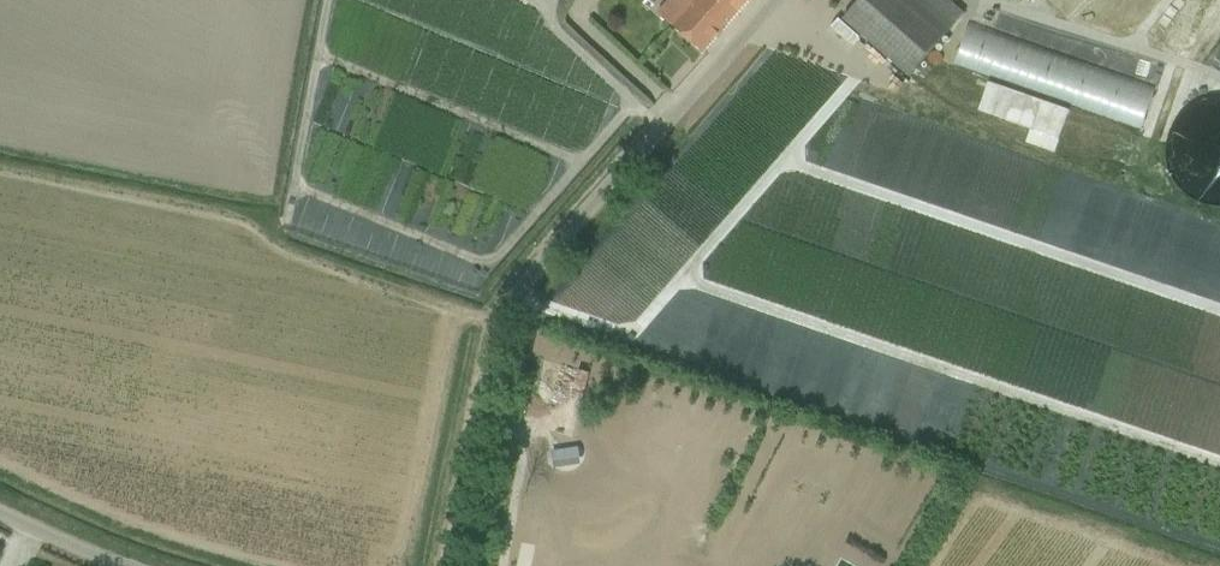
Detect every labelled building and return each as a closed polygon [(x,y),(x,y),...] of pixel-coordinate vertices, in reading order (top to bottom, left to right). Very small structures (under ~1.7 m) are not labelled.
[(735,15),(717,0),(670,0),(658,13),(702,52),(735,15)] [(735,15),(748,0),(717,0),(735,15)] [(862,35),(907,75),(961,13),(946,0),(861,0),(844,19),(862,35)] [(1167,89),(976,30),(963,72),(1154,132),(1167,89)]
